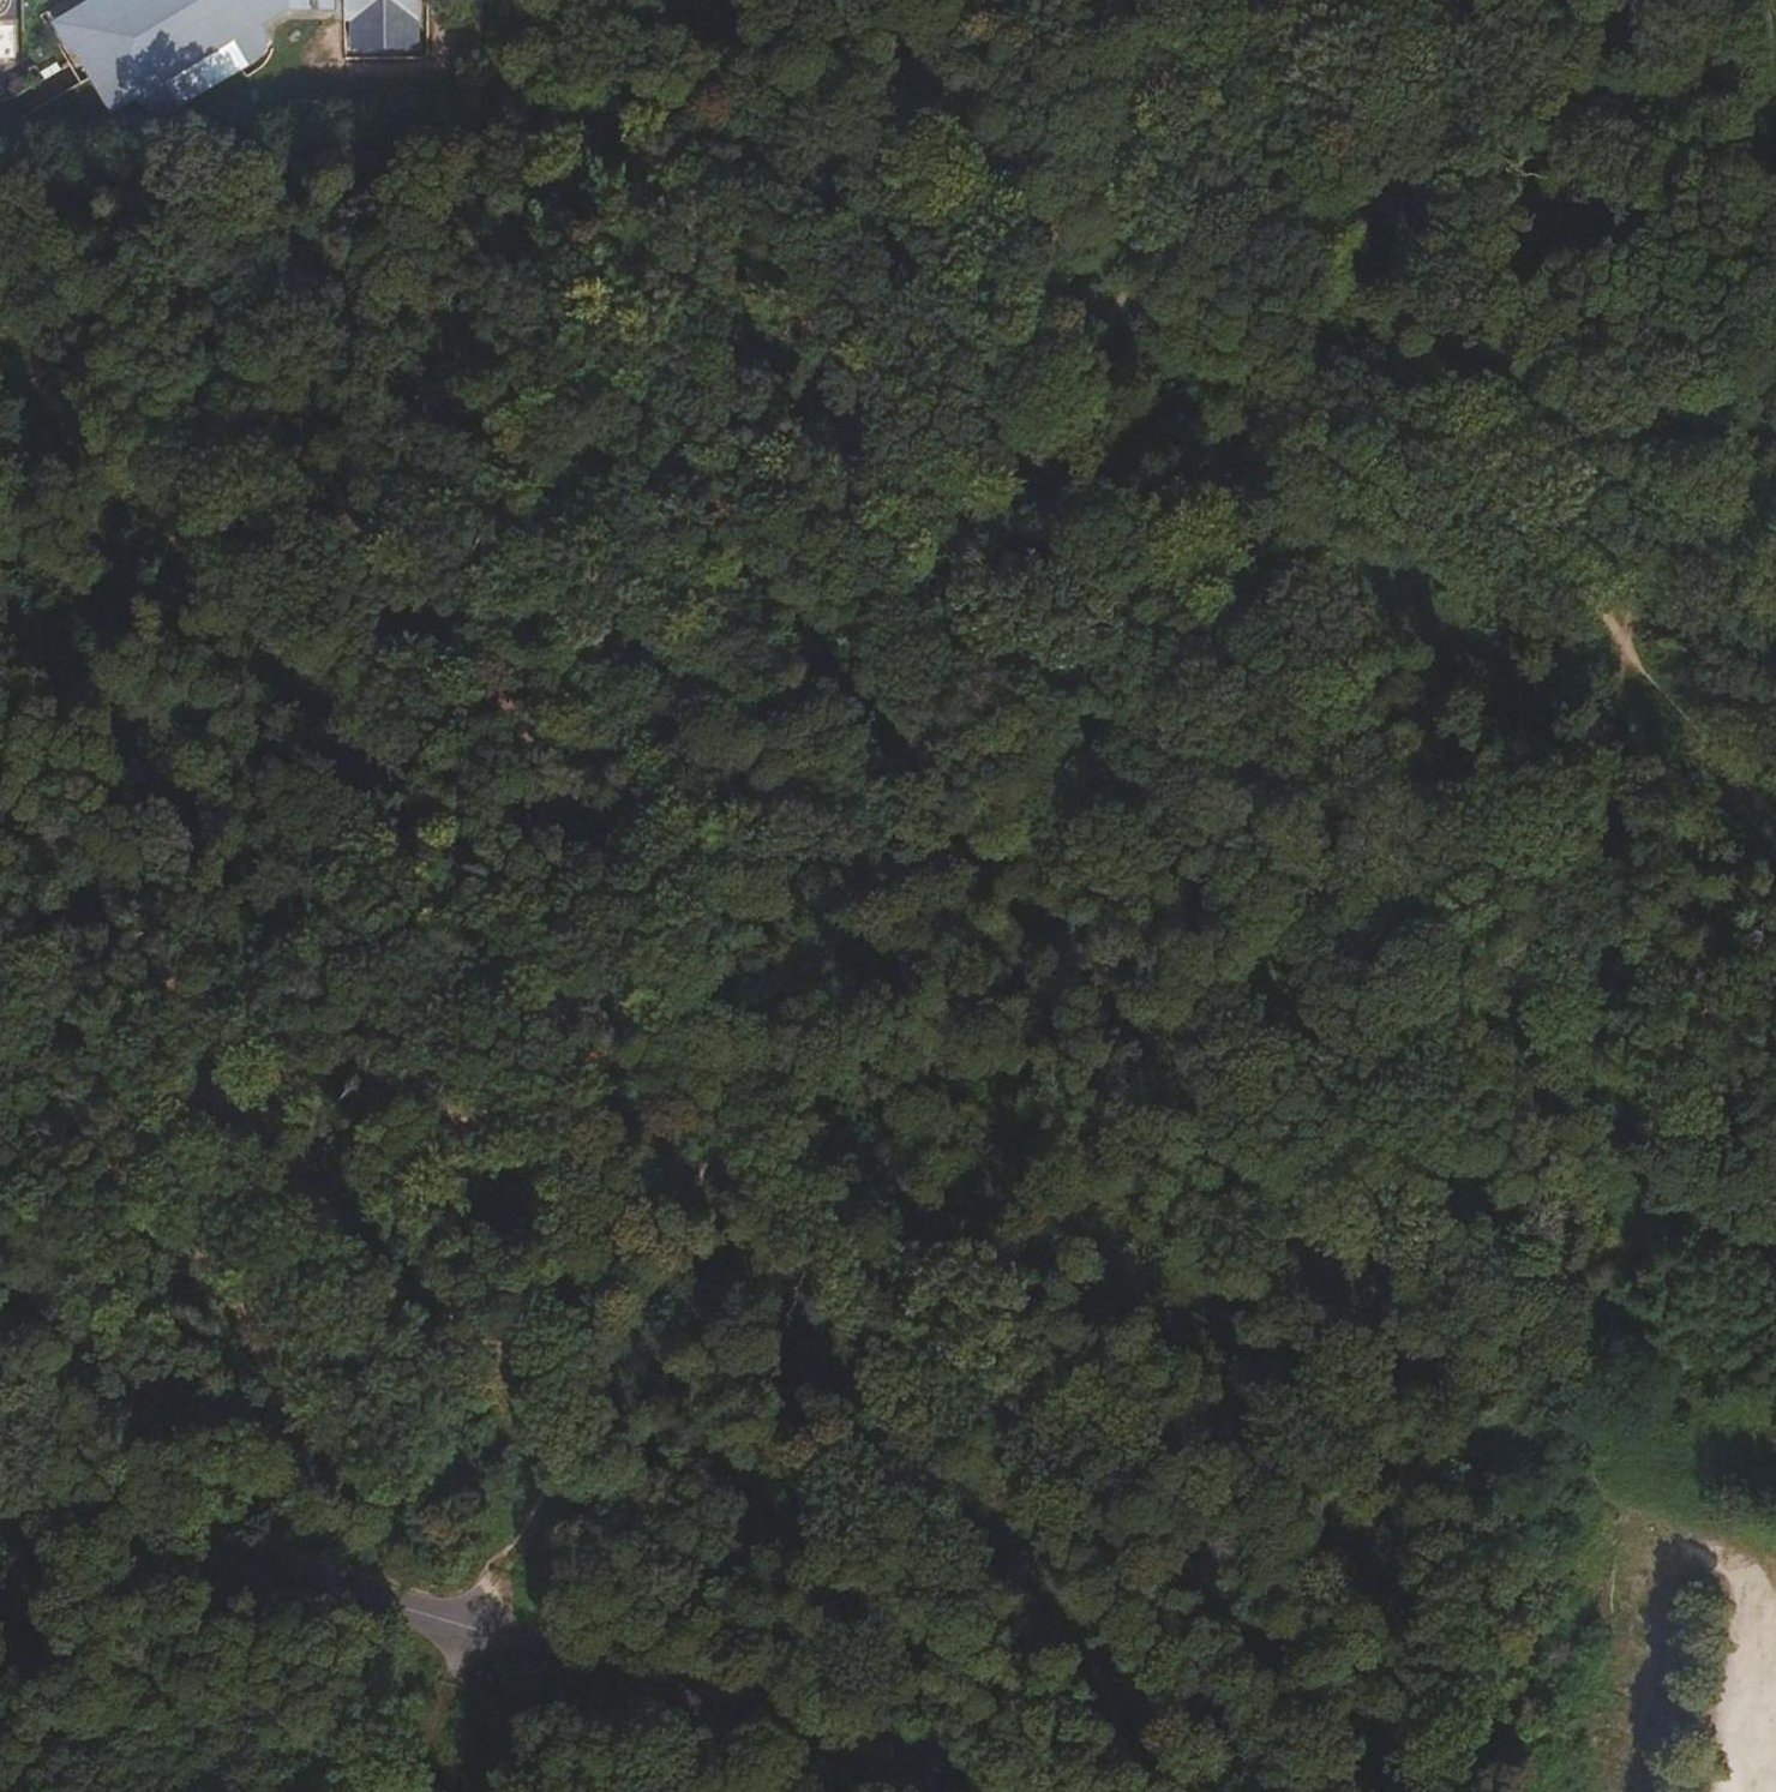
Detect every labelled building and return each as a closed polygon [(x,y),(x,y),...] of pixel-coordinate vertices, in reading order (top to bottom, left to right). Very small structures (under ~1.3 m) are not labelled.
[(282,0),(80,0),(76,3),(57,13),(84,62),(111,110),(116,107),(137,95),(142,100),(142,101),(146,103),(151,106),(158,108),(167,108),(173,107),(177,106),(244,68),(257,56),(258,55),(259,54),(261,51),(264,45),(265,42),(266,33),(265,25),(263,19),(284,4),(282,0)] [(343,5),(345,5),(345,17),(351,17),(351,45),(415,44),(415,0),(343,0),(343,5)] [(13,26),(0,26),(0,57),(14,56),(13,26)]
